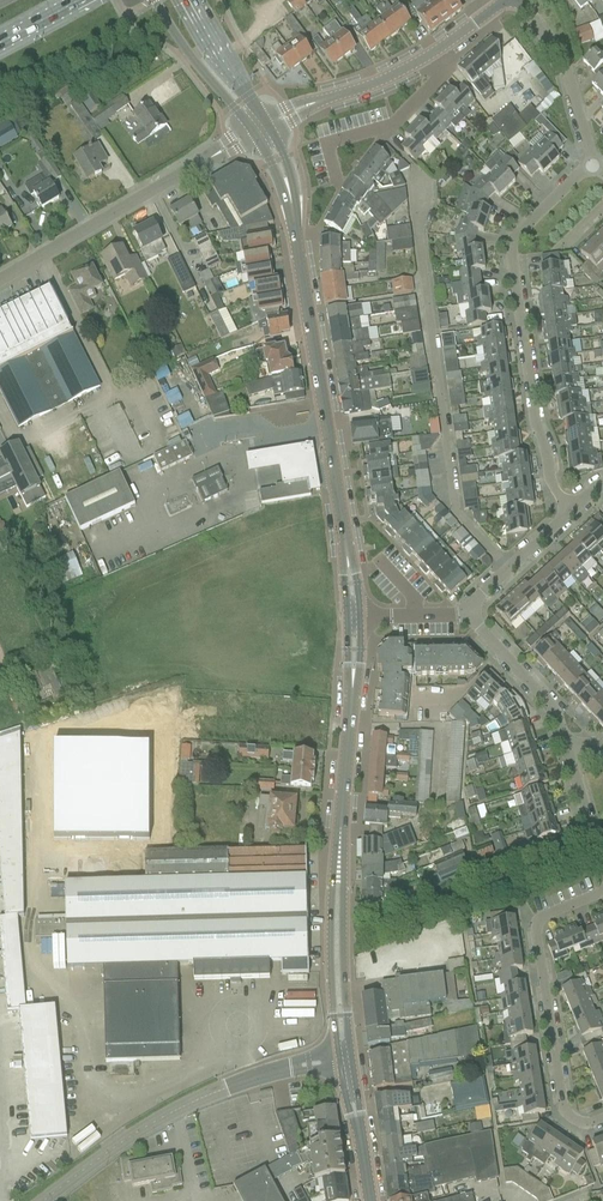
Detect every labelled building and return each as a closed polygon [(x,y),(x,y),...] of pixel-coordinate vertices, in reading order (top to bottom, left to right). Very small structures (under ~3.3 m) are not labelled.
[(304,0),(290,0),(287,3),(294,13),(307,4),(304,0)] [(410,7),(417,16),(430,34),(441,26),(421,0),(411,0),(412,2),(414,5),(410,7)] [(437,0),(421,0),(441,26),(451,19),(438,1),(437,0)] [(438,1),(451,19),(461,11),(454,0),(437,0),(438,1)] [(581,10),(588,4),(584,0),(574,0),(581,10)] [(385,2),(380,6),(399,30),(409,22),(397,8),(392,12),(385,2)] [(399,30),(380,6),(375,10),(383,19),(378,23),(389,38),(399,30)] [(351,8),(346,12),(351,19),(351,18),(356,25),(358,27),(353,31),(358,38),(359,39),(370,53),(380,45),(361,21),(356,15),(351,8)] [(291,16),(284,21),(294,35),(291,38),(294,43),(288,48),(300,64),(311,56),(305,47),(306,46),(306,45),(301,38),(305,35),(298,26),(291,16)] [(373,26),(366,17),(361,21),(380,45),(389,38),(378,23),(373,26)] [(335,22),(329,26),(333,31),(326,36),(331,42),(344,58),(355,50),(349,41),(350,39),(345,32),(343,34),(335,22)] [(588,25),(573,31),(578,46),(594,41),(588,25)] [(344,58),(331,42),(324,47),(317,38),(313,41),(320,51),(318,52),(323,59),(325,58),(332,67),(344,58)] [(501,61),(499,49),(491,39),(490,39),(474,53),(464,63),(463,63),(457,68),(458,69),(470,85),(471,86),(472,85),(485,102),(494,94),(490,90),(491,90),(487,85),(490,83),(483,75),(501,61)] [(300,64),(288,48),(283,51),(278,44),(271,49),(273,52),(276,57),(275,58),(280,65),(282,64),(288,73),(300,64)] [(255,45),(249,49),(249,50),(262,68),(269,62),(255,45)] [(602,56),(596,50),(593,52),(589,57),(584,61),(583,62),(599,78),(602,74),(602,55),(602,56)] [(505,88),(502,67),(492,70),(493,77),(493,90),(505,88)] [(599,78),(592,85),(602,96),(602,74),(599,78)] [(465,110),(474,102),(462,86),(460,84),(459,86),(461,87),(454,94),(450,90),(442,98),(457,112),(463,107),(465,110)] [(68,86),(53,95),(57,101),(71,92),(68,86)] [(508,142),(526,128),(545,112),(559,97),(555,91),(544,102),(534,110),(531,106),(518,118),(509,107),(491,121),(508,142)] [(100,107),(91,95),(91,94),(81,101),(90,114),(100,107)] [(124,97),(109,107),(91,119),(96,127),(114,115),(129,104),(124,97)] [(452,118),(457,112),(442,98),(434,106),(438,109),(432,116),(430,115),(429,115),(445,131),(455,121),(452,118)] [(96,127),(91,119),(78,101),(70,106),(93,140),(101,135),(96,127)] [(134,115),(144,130),(132,138),(137,145),(150,137),(166,125),(160,116),(158,118),(149,104),(134,115)] [(420,120),(412,128),(427,143),(428,142),(430,144),(434,139),(435,141),(436,141),(445,131),(429,115),(429,116),(430,118),(424,124),(420,120)] [(0,128),(0,147),(16,138),(8,123),(0,128)] [(499,134),(492,124),(486,130),(493,138),(499,134)] [(543,138),(533,148),(533,149),(536,152),(550,167),(559,159),(553,153),(560,147),(561,148),(563,147),(549,133),(553,129),(549,124),(544,129),(548,134),(543,138)] [(434,151),(427,143),(412,128),(405,136),(408,140),(401,147),(400,146),(399,147),(415,162),(425,151),(429,156),(434,151)] [(392,163),(389,161),(395,155),(386,145),(379,152),(375,148),(367,159),(386,175),(389,177),(389,178),(394,175),(387,170),(392,163)] [(74,160),(78,165),(87,182),(102,174),(98,167),(107,162),(97,146),(74,160)] [(536,152),(533,149),(518,164),(531,178),(532,177),(531,175),(537,169),(543,174),(550,167),(536,152)] [(42,161),(54,182),(62,177),(50,156),(42,161)] [(505,156),(494,166),(489,161),(484,166),(492,175),(507,190),(515,182),(509,176),(516,170),(517,171),(519,170),(510,162),(505,156)] [(378,185),(386,175),(367,159),(359,169),(374,181),(378,185)] [(398,165),(398,173),(409,168),(402,161),(398,165)] [(200,188),(212,209),(216,206),(230,232),(266,225),(273,223),(266,206),(267,205),(254,183),(256,182),(249,170),(235,167),(200,188)] [(371,185),(374,181),(359,169),(352,179),(369,194),(377,192),(371,185)] [(394,175),(389,178),(390,180),(392,186),(393,186),(393,184),(401,180),(398,173),(394,175)] [(507,190),(492,175),(487,180),(484,177),(471,189),(486,199),(493,192),(499,198),(507,190)] [(40,176),(24,186),(30,196),(33,194),(36,199),(38,202),(36,203),(40,209),(41,208),(42,209),(59,199),(50,183),(46,186),(40,176)] [(404,189),(374,196),(369,194),(352,179),(341,193),(358,207),(361,203),(369,210),(370,212),(368,213),(373,219),(373,220),(377,225),(378,224),(380,226),(406,201),(404,189)] [(404,185),(401,180),(393,184),(393,186),(392,186),(393,189),(403,187),(404,185)] [(5,211),(14,205),(0,184),(0,202),(5,211)] [(471,189),(463,212),(468,214),(487,220),(490,211),(483,208),(486,199),(471,189)] [(358,207),(341,193),(335,204),(343,209),(343,211),(351,216),(351,215),(354,209),(355,209),(356,210),(357,211),(363,216),(369,210),(361,203),(358,207)] [(171,212),(184,235),(202,224),(188,201),(171,212)] [(341,234),(351,216),(343,211),(343,209),(335,204),(323,224),(324,224),(341,234)] [(0,209),(0,235),(11,228),(7,221),(8,221),(7,219),(6,219),(0,209)] [(483,232),(487,220),(468,214),(465,222),(461,221),(455,237),(455,238),(473,239),(476,230),(483,232)] [(377,225),(373,220),(366,226),(370,232),(377,225)] [(140,250),(146,262),(162,255),(161,254),(166,251),(153,224),(135,233),(138,240),(139,243),(143,249),(140,250)] [(275,249),(273,238),(273,233),(268,234),(266,225),(230,232),(218,234),(223,243),(238,242),(240,255),(244,254),(249,253),(275,249)] [(372,238),(366,226),(359,229),(364,242),(372,238)] [(386,231),(388,243),(411,240),(410,228),(386,231)] [(322,240),(320,240),(320,253),(350,252),(350,245),(340,245),(340,239),(335,233),(323,232),(322,240)] [(600,234),(590,244),(602,257),(602,238),(600,234)] [(193,242),(197,249),(210,242),(206,235),(193,242)] [(474,249),(473,239),(455,238),(457,255),(462,254),(463,262),(462,262),(483,259),(482,248),(474,249)] [(413,251),(411,240),(391,243),(392,253),(413,251)] [(214,249),(210,242),(197,249),(201,256),(214,249)] [(384,244),(376,245),(376,249),(376,256),(376,264),(376,272),(376,273),(381,273),(381,272),(384,272),(384,244)] [(590,244),(581,253),(588,261),(583,265),(589,271),(600,282),(602,279),(602,276),(601,273),(602,272),(602,257),(590,244)] [(148,279),(141,264),(131,269),(121,248),(102,257),(114,281),(124,276),(125,279),(126,279),(131,288),(148,279)] [(217,257),(214,249),(201,256),(204,263),(217,257)] [(275,250),(275,249),(249,253),(244,254),(245,263),(241,264),(242,270),(269,265),(268,261),(271,261),(270,251),(275,250)] [(350,264),(350,252),(320,253),(320,265),(341,264),(350,264)] [(179,255),(169,260),(185,293),(195,288),(179,255)] [(542,267),(541,267),(543,280),(568,277),(571,277),(569,263),(560,265),(558,255),(541,257),(542,267)] [(221,265),(217,257),(204,263),(209,271),(221,265)] [(485,270),(483,259),(462,262),(455,263),(456,271),(460,270),(461,283),(460,284),(478,282),(477,271),(485,270)] [(341,269),(341,264),(320,265),(320,278),(342,277),(354,276),(354,269),(341,269)] [(376,272),(376,264),(368,264),(368,273),(376,272)] [(269,266),(269,265),(242,270),(243,276),(247,275),(249,285),(255,284),(275,280),(273,270),(270,271),(269,266),(272,266),(272,265),(271,265),(269,266)] [(585,275),(589,271),(583,265),(580,269),(585,275)] [(71,274),(78,287),(79,287),(81,290),(72,294),(71,291),(69,292),(81,315),(93,309),(89,300),(96,297),(93,291),(102,287),(92,267),(85,271),(83,268),(71,274)] [(213,280),(209,271),(200,276),(204,284),(210,282),(213,280)] [(589,271),(585,275),(590,280),(594,276),(589,271)] [(353,276),(354,276),(342,277),(320,278),(320,279),(321,279),(323,292),(334,291),(334,290),(344,289),(343,283),(359,281),(358,276),(353,276)] [(568,282),(568,277),(543,280),(544,293),(561,291),(565,291),(564,283),(568,282)] [(281,279),(275,280),(255,284),(256,293),(252,293),(253,299),(280,294),(280,290),(283,289),(281,279)] [(411,280),(410,280),(391,282),(393,296),(413,293),(411,280)] [(217,295),(210,282),(204,284),(211,299),(218,296),(217,295)] [(480,292),(478,282),(460,284),(450,285),(450,286),(451,290),(452,297),(456,296),(457,306),(469,304),(489,301),(488,291),(480,292)] [(66,325),(68,324),(65,319),(67,317),(61,311),(52,292),(51,292),(49,289),(18,305),(0,314),(0,392),(18,428),(100,387),(73,334),(71,334),(66,325)] [(345,303),(344,289),(334,290),(334,291),(323,292),(325,306),(342,304),(345,304),(345,303)] [(562,298),(561,291),(544,293),(541,293),(541,297),(538,298),(539,307),(568,303),(567,298),(562,298)] [(280,295),(280,294),(257,298),(260,312),(262,312),(264,321),(267,320),(283,317),(282,310),(286,310),(284,299),(281,299),(281,295),(283,295),(284,295),(283,294),(280,295)] [(218,296),(211,299),(216,309),(222,306),(218,296)] [(392,301),(394,312),(416,309),(414,298),(392,301)] [(491,313),(489,301),(469,304),(470,312),(466,312),(468,327),(486,324),(486,323),(484,323),(483,314),(491,313)] [(568,308),(568,303),(539,307),(540,317),(544,316),(544,319),(565,316),(564,308),(568,308)] [(359,318),(362,317),(360,305),(346,307),(342,308),(326,311),(328,323),(359,318)] [(418,321),(416,309),(394,312),(396,325),(402,323),(418,321)] [(593,313),(595,325),(598,325),(602,324),(602,317),(602,311),(593,313)] [(218,312),(209,317),(213,324),(221,341),(230,337),(218,312)] [(287,316),(283,317),(267,320),(270,338),(282,336),(281,334),(290,333),(289,326),(290,324),(289,319),(287,318),(287,316)] [(566,324),(565,316),(544,319),(545,323),(541,323),(543,332),(571,328),(570,323),(566,324)] [(359,318),(328,323),(331,336),(361,331),(359,318)] [(420,334),(418,321),(402,323),(404,336),(420,334)] [(501,331),(501,327),(489,329),(480,330),(481,339),(477,339),(478,343),(478,344),(503,340),(506,340),(505,331),(501,331)] [(572,334),(571,328),(543,332),(544,342),(547,342),(548,345),(569,342),(568,334),(572,334)] [(361,331),(331,336),(333,348),(370,342),(367,330),(361,331)] [(453,334),(440,336),(442,349),(454,347),(455,347),(453,334)] [(505,353),(503,340),(478,344),(478,349),(482,348),(483,356),(505,353)] [(370,342),(333,348),(335,360),(364,355),(363,349),(370,347),(370,342)] [(570,350),(569,342),(548,345),(548,349),(545,349),(546,358),(574,354),(574,349),(570,350)] [(181,345),(170,351),(175,359),(185,353),(181,345)] [(424,358),(422,346),(409,348),(411,360),(424,358)] [(454,347),(442,349),(444,362),(456,360),(454,347)] [(258,361),(258,360),(258,362),(259,363),(261,365),(263,365),(265,366),(267,366),(269,376),(271,375),(272,377),(293,373),(292,370),(294,369),(293,365),(291,364),(291,361),(287,362),(284,349),(275,351),(274,349),(264,351),(264,352),(256,354),(258,361)] [(394,350),(370,355),(371,360),(395,355),(394,350)] [(505,357),(505,353),(483,356),(484,364),(481,365),(481,370),(506,366),(510,365),(509,356),(505,357)] [(572,360),(575,360),(574,354),(546,358),(548,368),(551,367),(552,371),(573,368),(572,360)] [(355,369),(354,363),(368,360),(367,355),(364,355),(335,360),(337,372),(356,369),(355,369)] [(426,370),(424,358),(411,360),(408,360),(410,373),(426,370)] [(215,395),(206,375),(217,370),(212,359),(190,369),(204,399),(215,395)] [(456,360),(444,362),(445,374),(458,373),(456,360)] [(508,378),(506,366),(481,370),(482,375),(487,374),(488,381),(508,378)] [(371,379),(389,376),(396,375),(396,371),(395,370),(367,375),(366,367),(356,369),(337,372),(339,385),(371,379)] [(573,368),(552,371),(553,383),(553,384),(579,381),(578,376),(574,376),(573,368)] [(426,371),(426,370),(410,373),(413,388),(430,386),(427,371),(426,371)] [(458,373),(445,374),(447,388),(455,386),(462,386),(460,372),(458,373)] [(281,377),(282,377),(270,381),(259,384),(246,388),(249,396),(272,390),(274,398),(304,393),(300,373),(281,377)] [(391,390),(389,376),(371,379),(339,385),(338,385),(340,397),(368,393),(374,392),(391,390)] [(489,390),(484,390),(485,395),(510,392),(514,391),(512,382),(509,382),(508,378),(488,381),(489,390)] [(579,386),(579,381),(553,384),(553,383),(550,384),(551,393),(555,393),(555,397),(557,397),(575,394),(575,393),(574,386),(579,386)] [(455,386),(447,388),(449,400),(464,398),(462,386),(455,386)] [(510,392),(485,395),(485,400),(490,400),(491,407),(512,404),(510,392)] [(228,412),(222,393),(215,395),(204,399),(213,417),(228,412)] [(370,412),(371,409),(368,393),(340,397),(343,416),(370,412)] [(580,393),(575,393),(575,394),(557,397),(557,400),(556,400),(557,409),(586,406),(585,401),(581,401),(580,393)] [(464,398),(449,400),(451,413),(458,412),(458,406),(465,405),(464,398)] [(390,406),(387,400),(376,404),(378,411),(390,406)] [(513,417),(512,404),(491,407),(482,408),(484,420),(489,420),(489,421),(513,417)] [(587,418),(586,406),(557,409),(558,419),(562,418),(562,422),(566,421),(582,418),(586,418),(587,418)] [(458,412),(451,413),(453,426),(467,424),(466,415),(459,416),(458,412)] [(515,430),(513,417),(489,421),(489,426),(493,425),(494,433),(515,430)] [(392,442),(391,436),(390,423),(390,421),(389,418),(381,419),(374,420),(375,423),(365,424),(350,426),(352,447),(359,446),(368,445),(390,442),(392,442)] [(440,418),(430,419),(432,435),(442,433),(440,418)] [(588,427),(587,418),(586,418),(582,418),(566,421),(568,434),(592,431),(592,427),(588,427)] [(468,431),(467,424),(453,426),(454,438),(462,437),(461,432),(468,431)] [(516,434),(515,430),(494,433),(496,440),(491,441),(492,446),(521,442),(519,433),(516,434)] [(593,435),(592,431),(568,434),(564,434),(565,444),(569,443),(569,447),(590,444),(589,436),(593,435)] [(412,449),(413,454),(424,453),(429,452),(438,439),(438,437),(419,439),(420,448),(412,449)] [(469,441),(463,442),(462,437),(454,438),(456,452),(470,449),(469,441)] [(186,442),(153,457),(156,463),(160,472),(193,458),(186,442)] [(522,452),(521,442),(492,446),(493,451),(494,459),(498,459),(519,455),(518,452),(522,452)] [(591,452),(590,444),(569,447),(570,451),(566,451),(568,460),(596,456),(595,451),(591,452)] [(12,479),(27,508),(45,499),(36,480),(43,477),(29,449),(22,452),(19,445),(0,455),(3,461),(0,462),(0,486),(12,479)] [(369,454),(369,460),(392,457),(390,445),(369,448),(368,445),(364,446),(365,455),(369,454)] [(313,448),(246,459),(249,477),(280,472),(282,489),(307,485),(308,495),(320,493),(313,448)] [(471,457),(470,449),(456,452),(458,464),(465,463),(465,458),(471,457)] [(519,455),(498,459),(499,466),(502,466),(502,471),(531,467),(530,458),(526,458),(526,454),(519,455)] [(597,461),(596,456),(568,460),(569,469),(572,469),(573,473),(594,470),(593,462),(597,461)] [(392,457),(369,460),(366,461),(367,468),(362,468),(363,473),(396,468),(397,468),(395,457),(392,457)] [(476,466),(466,467),(465,463),(458,464),(460,477),(477,474),(476,466)] [(532,476),(531,467),(502,471),(503,476),(500,477),(501,484),(529,480),(529,477),(532,476)] [(398,480),(396,468),(363,473),(363,480),(368,479),(369,484),(392,481),(398,480)] [(119,473),(65,498),(80,531),(134,505),(119,473)] [(477,474),(460,477),(461,486),(461,489),(474,488),(473,483),(478,482),(477,474)] [(430,489),(428,476),(416,478),(417,490),(430,489)] [(530,484),(529,480),(501,484),(502,492),(505,492),(506,496),(535,492),(533,484),(530,484)] [(259,492),(261,504),(298,498),(310,497),(308,481),(275,487),(276,489),(259,492)] [(394,493),(392,481),(369,484),(370,492),(366,493),(366,498),(370,498),(388,494),(394,493)] [(211,483),(207,485),(213,498),(218,496),(211,483)] [(477,500),(476,498),(475,489),(474,489),(474,488),(461,489),(463,503),(477,500)] [(430,489),(417,490),(416,490),(418,499),(430,493),(430,489)] [(535,492),(506,496),(508,509),(523,507),(524,508),(527,507),(533,506),(533,502),(536,502),(535,492)] [(395,499),(394,493),(388,494),(370,498),(371,503),(376,503),(377,509),(375,509),(376,518),(396,509),(395,507),(399,506),(398,499),(395,499)] [(422,505),(431,497),(431,496),(430,493),(418,499),(418,501),(422,505)] [(435,501),(431,497),(422,505),(426,509),(435,501)] [(46,499),(45,499),(40,502),(43,508),(49,504),(46,499)] [(478,509),(477,504),(477,500),(463,503),(464,511),(471,510),(471,514),(478,513),(478,509)] [(401,524),(408,518),(404,513),(401,506),(396,509),(376,518),(383,525),(384,524),(388,529),(385,532),(388,536),(401,524)] [(527,510),(527,507),(524,508),(523,507),(508,509),(504,509),(502,510),(504,519),(499,520),(499,524),(529,520),(528,510),(527,510)] [(438,523),(448,515),(445,511),(435,520),(438,523)] [(486,512),(478,513),(471,514),(472,515),(473,521),(479,527),(488,526),(486,512)] [(452,519),(448,515),(438,523),(442,528),(452,519)] [(582,532),(601,551),(602,549),(602,521),(598,516),(582,532)] [(400,542),(417,527),(408,518),(401,524),(388,536),(392,541),(396,537),(400,542)] [(530,529),(529,520),(499,524),(500,529),(504,529),(507,552),(525,536),(525,534),(527,534),(526,529),(530,529)] [(405,554),(425,536),(417,527),(400,542),(405,547),(401,550),(405,554)] [(455,541),(464,533),(461,529),(451,538),(455,541)] [(601,551),(582,532),(572,541),(575,545),(575,544),(587,557),(588,556),(591,560),(601,551)] [(459,546),(468,537),(464,533),(455,541),(459,546)] [(433,545),(433,544),(425,536),(405,554),(409,558),(412,555),(417,560),(433,545)] [(421,573),(441,554),(441,553),(447,548),(438,539),(433,544),(433,545),(417,560),(421,565),(417,568),(421,573)] [(575,544),(575,545),(566,553),(586,574),(596,565),(591,560),(588,556),(587,557),(575,544)] [(471,559),(481,551),(477,547),(468,556),(471,559)] [(433,578),(450,563),(455,558),(447,548),(441,553),(441,554),(421,573),(425,577),(429,574),(433,578)] [(485,555),(481,551),(471,559),(476,564),(485,555)] [(72,553),(53,561),(57,569),(55,570),(57,575),(56,576),(59,583),(62,582),(63,584),(82,576),(72,553)] [(588,577),(586,574),(566,553),(557,561),(575,581),(579,586),(588,577)] [(562,587),(572,578),(557,561),(547,570),(562,587)] [(438,590),(458,572),(450,563),(433,578),(437,583),(434,586),(438,590)] [(450,597),(472,576),(463,567),(458,572),(438,590),(442,595),(445,592),(450,597)] [(547,570),(537,579),(552,596),(557,601),(567,592),(562,587),(547,570)] [(552,596),(537,579),(528,588),(527,588),(539,601),(542,605),(552,596)] [(527,588),(528,588),(524,584),(515,593),(530,610),(539,601),(527,588)] [(530,610),(515,593),(505,602),(520,618),(530,610)] [(520,618),(505,602),(495,611),(510,628),(520,618)] [(589,613),(594,619),(602,612),(597,606),(589,613)] [(564,609),(559,614),(555,618),(559,623),(568,614),(564,609)] [(594,619),(599,624),(602,620),(602,613),(602,612),(594,619)] [(555,618),(550,623),(554,627),(559,623),(555,618)] [(594,622),(584,631),(589,637),(599,627),(594,622)] [(574,626),(569,631),(573,635),(578,630),(574,626)] [(582,635),(578,630),(573,635),(577,640),(582,635)] [(541,631),(536,636),(540,640),(545,636),(541,631)] [(540,665),(559,648),(554,642),(559,637),(555,633),(533,653),(539,659),(536,661),(540,665)] [(527,643),(527,646),(530,649),(535,645),(540,640),(536,636),(531,640),(527,643)] [(473,676),(483,665),(466,649),(466,647),(404,648),(404,644),(388,645),(388,648),(387,648),(381,655),(377,656),(378,671),(381,671),(381,681),(380,700),(382,700),(382,708),(379,708),(378,717),(407,719),(410,677),(473,676)] [(591,654),(596,650),(592,645),(587,650),(591,654)] [(551,672),(567,657),(559,648),(540,665),(544,669),(546,667),(551,672)] [(600,654),(596,650),(591,654),(595,659),(600,654)] [(557,684),(576,667),(567,657),(551,672),(556,678),(554,680),(557,684)] [(568,691),(585,676),(576,667),(557,684),(561,689),(564,686),(568,691)] [(34,694),(39,691),(51,686),(57,697),(64,694),(52,669),(36,676),(36,674),(27,679),(34,694)] [(490,671),(466,696),(475,704),(476,704),(499,680),(490,671)] [(575,703),(594,686),(585,676),(568,691),(574,697),(571,699),(575,703)] [(497,700),(506,690),(503,686),(504,685),(499,680),(481,699),(490,707),(494,703),(497,700)] [(586,710),(602,696),(594,686),(575,703),(579,707),(581,705),(586,710)] [(497,700),(493,704),(497,707),(502,716),(522,703),(521,700),(512,692),(510,694),(506,690),(497,700)] [(602,712),(602,696),(586,710),(591,716),(589,718),(592,722),(602,712)] [(522,703),(502,716),(508,724),(510,729),(511,729),(528,724),(526,719),(528,718),(525,706),(522,703)] [(456,706),(448,714),(457,723),(458,723),(463,718),(466,715),(456,706)] [(463,718),(458,723),(464,723),(464,722),(467,721),(470,724),(479,721),(479,720),(469,711),(466,715),(463,718)] [(592,722),(596,727),(599,724),(602,729),(602,712),(592,722)] [(479,721),(469,724),(471,730),(480,727),(479,721)] [(463,731),(464,723),(458,723),(457,723),(456,723),(451,722),(450,731),(463,731)] [(529,730),(528,724),(511,729),(510,729),(497,732),(501,744),(508,742),(533,734),(532,729),(529,730)] [(21,757),(20,728),(0,734),(0,759),(21,757)] [(418,742),(418,739),(419,731),(399,732),(399,740),(409,741),(418,742)] [(432,732),(419,731),(418,739),(432,740),(432,732)] [(463,739),(463,731),(450,731),(450,739),(463,739)] [(471,736),(472,741),(481,738),(480,733),(471,736)] [(536,742),(533,734),(508,742),(512,754),(535,747),(533,743),(536,742)] [(373,736),(371,756),(384,757),(385,745),(391,746),(392,738),(386,738),(373,736)] [(483,743),(481,738),(472,741),(474,746),(483,743)] [(431,748),(432,740),(418,739),(418,742),(418,747),(431,748)] [(462,748),(463,739),(450,739),(449,747),(462,748)] [(417,759),(418,742),(409,741),(408,755),(409,755),(409,759),(417,759)] [(54,744),(54,840),(150,840),(150,744),(54,744)] [(239,746),(239,758),(268,760),(268,748),(239,746)] [(431,756),(431,748),(418,747),(418,753),(418,755),(431,756)] [(462,756),(462,748),(449,747),(449,755),(462,756)] [(541,758),(539,752),(537,753),(535,747),(512,754),(505,756),(508,768),(516,766),(541,758)] [(292,763),(291,771),(314,772),(315,762),(313,762),(314,756),(283,753),(282,762),(292,763)] [(486,762),(483,753),(474,756),(475,760),(477,765),(486,762)] [(371,756),(369,776),(383,777),(384,768),(396,769),(396,762),(403,762),(403,755),(397,754),(396,758),(385,758),(385,757),(384,757),(371,756)] [(430,764),(431,756),(418,755),(417,759),(417,763),(430,764)] [(461,764),(462,756),(449,755),(448,763),(461,764)] [(0,759),(0,775),(21,773),(21,757),(0,759)] [(543,766),(541,758),(516,766),(519,777),(542,770),(541,766),(543,766)] [(477,765),(475,760),(466,762),(468,768),(477,765)] [(430,772),(430,764),(417,763),(417,765),(417,771),(430,772)] [(461,772),(461,764),(448,763),(448,771),(461,772)] [(181,764),(180,784),(192,784),(195,784),(196,766),(193,766),(193,765),(181,764)] [(479,770),(477,765),(468,768),(470,773),(479,770)] [(544,776),(542,770),(519,777),(523,790),(548,782),(546,775),(544,776)] [(313,783),(314,772),(291,771),(291,779),(281,778),(281,783),(275,782),(256,780),(255,789),(274,790),(274,785),(281,785),(280,787),(311,789),(311,783),(313,783)] [(429,779),(430,772),(417,771),(416,779),(429,779)] [(461,780),(461,772),(448,771),(447,779),(461,780)] [(0,775),(0,791),(21,789),(21,773),(0,775)] [(382,790),(383,777),(369,776),(368,796),(381,797),(381,796),(387,797),(388,790),(382,790)] [(429,787),(429,779),(416,779),(416,787),(429,787)] [(460,788),(461,780),(447,779),(447,787),(460,788)] [(428,795),(429,787),(416,787),(415,794),(428,795)] [(460,796),(460,788),(447,787),(446,795),(460,796)] [(520,795),(513,797),(517,808),(547,799),(546,795),(548,794),(546,787),(535,791),(521,795),(520,795)] [(0,791),(0,807),(22,805),(21,789),(0,791)] [(476,793),(475,791),(466,794),(468,799),(477,797),(476,793)] [(483,791),(476,793),(477,797),(479,805),(486,803),(483,791)] [(428,803),(428,795),(415,794),(415,802),(428,803)] [(459,804),(460,796),(446,795),(445,804),(459,804)] [(260,798),(259,807),(265,807),(270,808),(268,828),(268,830),(271,830),(270,834),(273,834),(280,835),(280,831),(283,831),(283,829),(293,830),(293,829),(295,830),(296,828),(296,823),(295,821),(294,821),(295,801),(279,799),(260,798)] [(549,805),(547,799),(517,808),(520,820),(528,818),(553,810),(551,804),(549,805)] [(0,807),(0,823),(22,821),(22,805),(0,807)] [(365,807),(364,825),(368,825),(369,833),(376,833),(381,834),(381,827),(386,827),(387,819),(387,815),(400,816),(415,818),(417,806),(402,805),(402,807),(391,806),(387,806),(387,809),(380,808),(365,807)] [(457,822),(465,821),(462,805),(454,806),(457,822)] [(483,807),(476,810),(480,821),(487,819),(483,807)] [(476,810),(468,812),(472,824),(480,821),(476,810)] [(556,818),(553,810),(528,818),(532,829),(554,822),(553,818),(556,818)] [(0,823),(0,839),(22,836),(22,821),(0,823)] [(556,828),(554,822),(532,829),(523,832),(527,844),(529,843),(531,851),(549,846),(547,839),(561,834),(559,827),(556,828)] [(362,843),(360,843),(360,848),(362,850),(362,852),(360,853),(360,859),(362,859),(382,859),(382,858),(415,844),(408,827),(382,838),(381,834),(376,833),(369,833),(369,841),(362,842),(362,843)] [(457,842),(469,837),(465,828),(453,833),(457,842)] [(491,836),(493,842),(502,839),(500,833),(491,836)] [(0,839),(0,854),(23,852),(22,836),(0,839)] [(502,839),(493,842),(495,847),(500,864),(509,861),(516,859),(514,852),(507,854),(504,844),(502,839)] [(66,919),(35,919),(36,937),(67,936),(67,966),(103,965),(105,1061),(179,1060),(177,963),(193,963),(194,979),(230,979),(230,984),(240,983),(240,979),(269,978),(269,961),(282,961),(282,973),(281,973),(281,975),(309,975),(306,848),(294,848),(175,851),(143,852),(143,880),(124,880),(92,881),(91,858),(83,858),(82,840),(70,841),(71,881),(65,882),(66,919)] [(461,843),(450,848),(453,856),(464,852),(461,843)] [(475,852),(479,860),(493,854),(490,846),(475,852)] [(449,848),(440,852),(443,860),(452,856),(449,848)] [(0,854),(0,864),(1,870),(23,868),(23,852),(0,854)] [(433,865),(438,875),(466,863),(462,853),(433,865)] [(402,865),(401,861),(397,862),(382,865),(382,859),(362,859),(362,871),(382,870),(397,868),(397,867),(402,865)] [(469,871),(466,863),(438,875),(441,883),(469,871)] [(397,874),(397,873),(404,871),(402,865),(397,867),(397,868),(382,870),(362,871),(362,882),(382,882),(382,876),(397,874)] [(23,868),(1,870),(2,886),(23,884),(23,868)] [(396,882),(382,882),(362,882),(362,894),(396,892),(396,882)] [(23,884),(2,886),(3,902),(24,900),(23,884)] [(404,899),(402,894),(401,890),(396,892),(362,894),(362,906),(388,906),(404,899)] [(24,900),(3,902),(5,918),(18,917),(24,917),(24,900)] [(491,922),(486,923),(488,935),(492,935),(517,931),(515,918),(508,919),(507,915),(506,912),(495,914),(490,915),(491,922)] [(595,918),(597,926),(588,929),(594,946),(602,942),(602,915),(595,918)] [(0,938),(19,936),(18,917),(5,918),(0,919),(0,936),(0,938)] [(594,946),(588,929),(578,933),(575,926),(565,930),(573,950),(579,947),(581,951),(594,946)] [(573,950),(565,930),(555,934),(558,941),(548,945),(554,962),(568,956),(567,952),(573,950)] [(519,943),(517,931),(492,935),(492,940),(497,939),(498,947),(519,943)] [(21,955),(19,936),(0,938),(2,957),(21,955)] [(521,957),(519,943),(498,947),(499,955),(495,956),(496,960),(521,957)] [(23,973),(21,955),(2,957),(4,975),(23,973)] [(523,970),(521,957),(496,960),(496,966),(501,965),(502,973),(499,973),(500,980),(517,978),(516,971),(523,970)] [(447,961),(449,974),(453,974),(465,972),(463,959),(447,961)] [(25,992),(23,973),(4,975),(5,993),(25,992)] [(567,1002),(591,993),(589,988),(585,990),(582,982),(588,980),(586,973),(570,979),(573,986),(563,990),(567,1002)] [(430,1017),(429,1004),(446,1002),(448,1014),(472,1009),(471,1000),(458,1002),(453,974),(449,974),(418,978),(417,974),(395,977),(395,982),(382,983),(384,994),(362,997),(367,1032),(378,1030),(378,1033),(404,1030),(404,1025),(403,1023),(395,1024),(395,1027),(388,1028),(387,1021),(399,1019),(399,1020),(430,1017)] [(518,984),(517,978),(500,980),(501,987),(504,987),(505,995),(501,996),(502,1000),(527,996),(525,983),(518,984)] [(26,1010),(25,992),(5,993),(7,1012),(18,1011),(26,1010)] [(589,999),(593,997),(591,993),(567,1002),(572,1014),(592,1006),(589,999)] [(529,1009),(527,996),(502,1000),(503,1006),(507,1005),(508,1012),(529,1009)] [(577,1026),(601,1017),(599,1012),(595,1014),(592,1006),(572,1014),(577,1026)] [(55,1007),(26,1010),(18,1011),(20,1028),(57,1024),(55,1007)] [(531,1022),(529,1009),(508,1012),(510,1020),(505,1021),(506,1026),(531,1022)] [(577,1026),(585,1045),(600,1039),(602,1037),(602,1021),(601,1017),(577,1026)] [(405,1037),(405,1033),(432,1027),(430,1019),(404,1025),(404,1030),(378,1033),(378,1030),(367,1032),(369,1047),(371,1047),(371,1050),(379,1048),(379,1046),(390,1044),(389,1039),(405,1037)] [(506,1026),(502,1027),(504,1039),(509,1038),(511,1046),(527,1043),(526,1036),(533,1035),(531,1022),(506,1026)] [(58,1040),(57,1024),(20,1028),(21,1044),(58,1040)] [(481,1056),(476,1026),(437,1035),(437,1036),(424,1038),(424,1039),(406,1042),(407,1043),(389,1046),(389,1051),(380,1052),(379,1048),(371,1050),(372,1053),(370,1054),(373,1076),(411,1071),(410,1066),(420,1065),(420,1064),(481,1056)] [(602,1059),(602,1045),(600,1039),(585,1045),(582,1046),(585,1052),(583,1053),(588,1065),(602,1059)] [(60,1056),(58,1040),(21,1044),(23,1060),(60,1056)] [(537,1061),(535,1049),(528,1050),(527,1043),(511,1046),(512,1053),(515,1052),(516,1060),(515,1060),(512,1061),(512,1065),(517,1065),(537,1061)] [(61,1072),(60,1056),(23,1060),(24,1076),(61,1072)] [(602,1073),(602,1059),(588,1065),(593,1077),(602,1073)] [(540,1074),(537,1061),(517,1065),(518,1073),(514,1074),(514,1078),(540,1074)] [(412,1084),(411,1077),(411,1071),(373,1076),(375,1090),(391,1087),(395,1087),(395,1086),(412,1084)] [(63,1089),(61,1072),(24,1076),(26,1092),(63,1089)] [(452,1073),(428,1077),(430,1087),(453,1082),(452,1073)] [(602,1087),(602,1073),(593,1077),(598,1089),(602,1087)] [(542,1087),(540,1074),(514,1078),(515,1084),(519,1083),(521,1090),(542,1087)] [(483,1077),(450,1083),(456,1112),(489,1105),(483,1077)] [(544,1099),(542,1087),(521,1090),(522,1099),(518,1099),(518,1104),(544,1099)] [(64,1105),(63,1089),(26,1092),(27,1108),(64,1105)] [(392,1095),(375,1097),(377,1113),(398,1110),(408,1109),(411,1108),(410,1096),(396,1095),(396,1094),(392,1095)] [(546,1113),(544,1099),(518,1104),(519,1105),(498,1108),(498,1107),(493,1108),(493,1113),(519,1109),(524,1109),(525,1116),(522,1117),(523,1124),(540,1121),(539,1114),(546,1113)] [(445,1113),(443,1104),(420,1110),(422,1118),(445,1113)] [(66,1121),(64,1105),(27,1108),(29,1124),(66,1121)] [(302,1122),(309,1121),(316,1120),(317,1127),(337,1124),(335,1109),(300,1114),(302,1122)] [(398,1110),(377,1113),(379,1127),(389,1125),(389,1124),(394,1124),(394,1125),(402,1124),(407,1123),(413,1122),(412,1115),(399,1117),(398,1110)] [(275,1114),(287,1148),(298,1142),(300,1131),(297,1122),(293,1111),(275,1114)] [(103,1129),(108,1126),(104,1120),(71,1139),(80,1154),(108,1138),(103,1129)] [(67,1138),(66,1121),(29,1124),(30,1141),(67,1138)] [(432,1121),(415,1125),(417,1134),(434,1131),(432,1121)] [(468,1125),(470,1136),(483,1133),(480,1122),(468,1125)] [(401,1130),(408,1129),(407,1123),(402,1124),(394,1125),(394,1124),(389,1124),(389,1125),(379,1127),(381,1140),(402,1138),(401,1130)] [(339,1138),(337,1124),(317,1127),(307,1128),(309,1142),(313,1141),(318,1142),(320,1142),(339,1138)] [(522,1151),(522,1152),(529,1156),(526,1160),(530,1163),(534,1158),(551,1132),(541,1125),(528,1143),(525,1144),(522,1148),(522,1151)] [(491,1132),(425,1147),(427,1157),(427,1159),(441,1156),(449,1185),(473,1179),(475,1184),(482,1182),(496,1178),(491,1132)] [(550,1157),(562,1139),(551,1132),(534,1158),(544,1165),(550,1156),(550,1157)] [(520,1134),(514,1142),(520,1146),(526,1139),(520,1134)] [(411,1150),(410,1144),(409,1136),(402,1138),(381,1140),(383,1154),(392,1153),(392,1152),(397,1151),(397,1153),(402,1152),(411,1150)] [(334,1177),(344,1176),(345,1175),(340,1143),(339,1138),(320,1142),(318,1142),(309,1146),(300,1151),(290,1156),(265,1169),(272,1182),(279,1179),(285,1175),(291,1172),(297,1169),(303,1166),(312,1161),(314,1174),(315,1181),(323,1180),(334,1178),(334,1177)] [(558,1167),(573,1147),(562,1139),(550,1157),(557,1161),(555,1165),(558,1167)] [(588,1153),(593,1168),(601,1166),(601,1167),(602,1166),(602,1140),(593,1143),(595,1150),(588,1153)] [(424,1157),(424,1160),(427,1159),(427,1157),(424,1147),(424,1146),(422,1146),(422,1149),(411,1150),(402,1152),(397,1153),(397,1151),(392,1152),(392,1153),(383,1154),(385,1168),(406,1165),(413,1164),(413,1159),(424,1157)] [(573,1147),(558,1167),(569,1175),(572,1170),(579,1175),(586,1165),(579,1160),(583,1154),(573,1147)] [(152,1193),(166,1190),(170,1189),(172,1187),(182,1185),(179,1170),(176,1167),(174,1168),(172,1158),(162,1160),(162,1162),(152,1163),(152,1162),(141,1164),(140,1160),(136,1157),(121,1160),(125,1181),(131,1180),(133,1186),(150,1183),(152,1193)] [(407,1170),(406,1165),(385,1168),(386,1180),(387,1183),(421,1177),(421,1174),(420,1168),(407,1170)] [(512,1183),(516,1168),(504,1170),(505,1184),(512,1183)] [(518,1188),(527,1175),(516,1168),(512,1183),(518,1188)] [(272,1182),(265,1169),(233,1186),(242,1200),(283,1200),(282,1199),(272,1182)] [(323,1180),(315,1181),(316,1188),(318,1188),(319,1193),(325,1192),(325,1193),(347,1189),(345,1176),(345,1175),(344,1176),(334,1177),(334,1178),(323,1180)] [(525,1192),(533,1180),(527,1175),(518,1188),(525,1192)] [(387,1183),(390,1200),(404,1200),(412,1200),(428,1196),(435,1194),(431,1176),(426,1177),(421,1177),(387,1183)] [(584,1179),(587,1187),(594,1184),(591,1176),(584,1179)] [(531,1197),(540,1184),(533,1180),(525,1192),(531,1197)] [(537,1200),(548,1190),(540,1184),(531,1197),(537,1200)] [(298,1200),(308,1200),(301,1188),(294,1192),(298,1200)] [(347,1189),(325,1193),(326,1200),(349,1200),(347,1189)] [(548,1190),(537,1200),(552,1200),(548,1190)]
